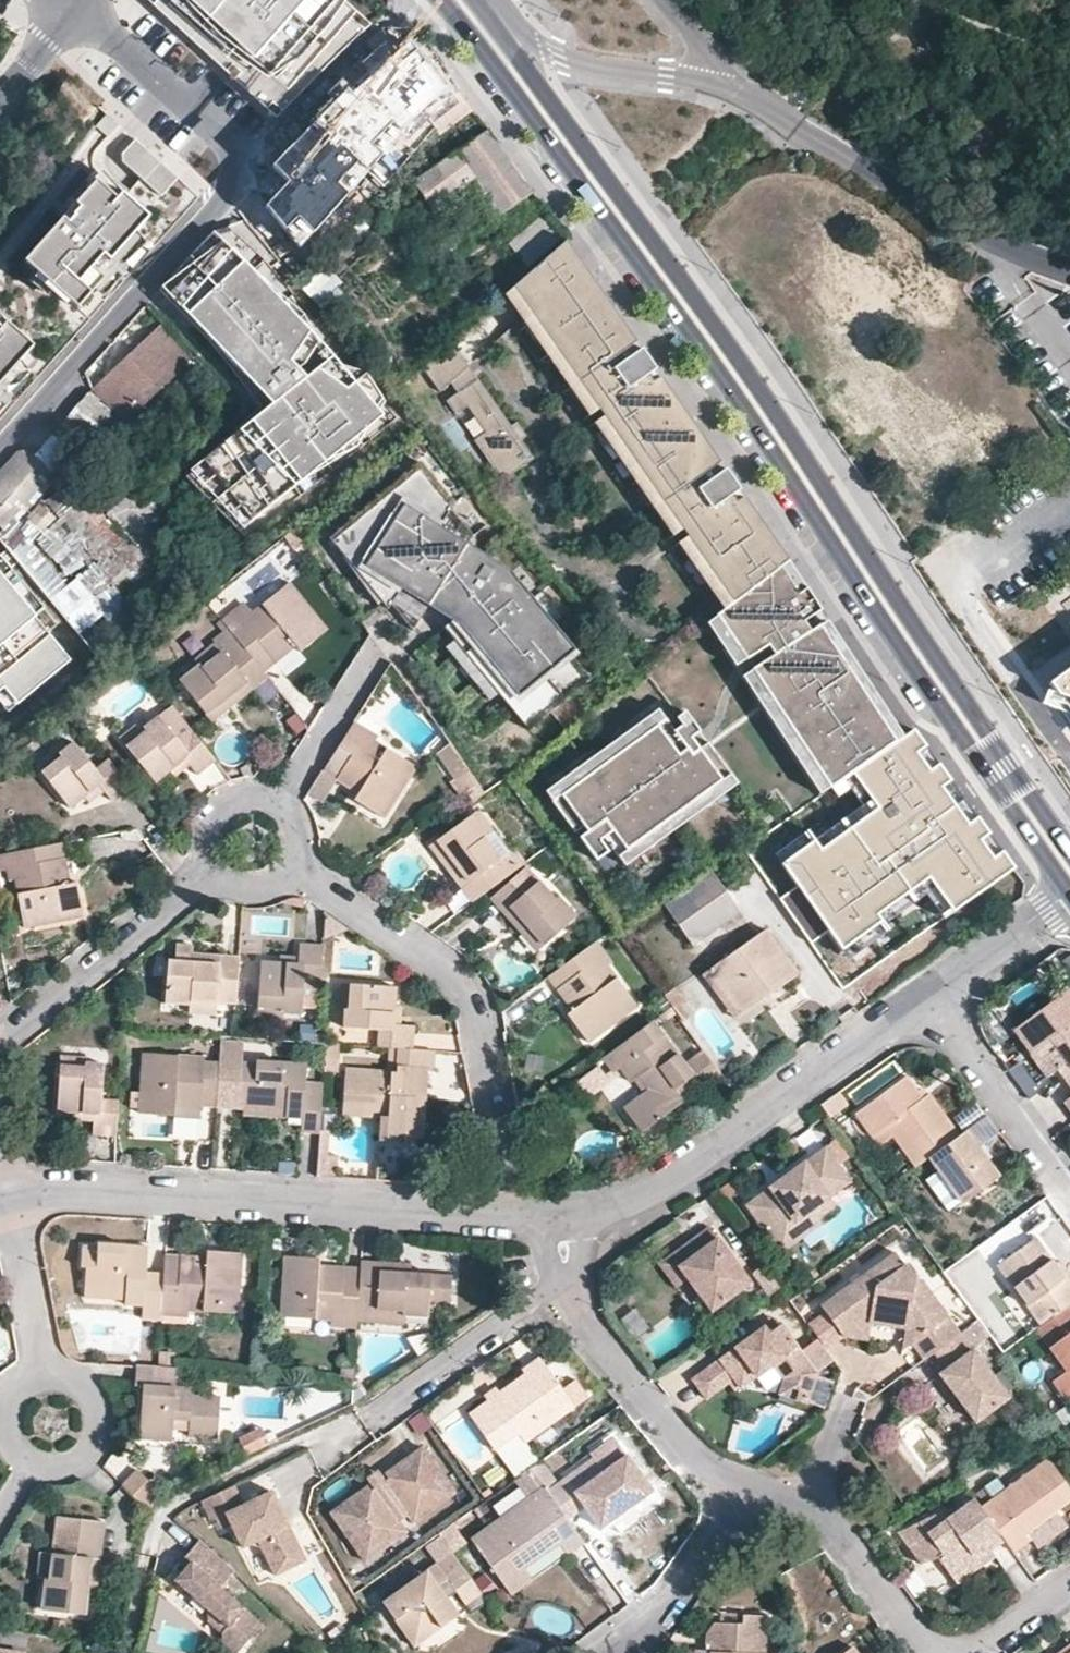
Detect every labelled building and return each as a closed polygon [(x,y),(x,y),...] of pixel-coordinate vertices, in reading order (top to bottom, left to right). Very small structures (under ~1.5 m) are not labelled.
[(370,24),(342,0),(154,0),(151,4),(275,118),(312,77),(370,24)] [(291,179),(267,203),(287,227),(299,215),(316,231),(369,172),(384,186),(456,99),(411,42),(351,92),(321,120),(277,165),(291,179)] [(120,125),(108,114),(97,127),(108,138),(120,125)] [(528,188),(487,130),(454,154),(474,181),(499,214),(531,193),(528,188)] [(136,139),(122,154),(122,161),(162,197),(178,178),(136,139)] [(474,181),(454,154),(412,184),(431,211),(474,181)] [(115,265),(110,260),(149,217),(102,175),(77,203),(71,198),(58,213),(64,218),(25,261),(77,307),(115,265)] [(561,238),(542,213),(507,244),(526,268),(561,238)] [(227,239),(171,293),(277,401),(192,469),(246,537),(392,420),(337,351),(227,239)] [(585,268),(566,240),(549,256),(570,279),(578,273),(585,268)] [(528,308),(570,279),(549,256),(505,295),(724,608),(733,601),(690,540),(702,531),(697,525),(686,533),(606,419),(619,411),(614,404),(601,413),(528,308)] [(446,266),(439,257),(429,265),(435,274),(446,266)] [(639,346),(585,268),(578,273),(632,351),(639,346)] [(632,351),(578,273),(570,279),(528,308),(601,413),(614,404),(619,411),(606,419),(686,533),(697,525),(702,531),(690,540),(733,601),(768,575),(783,563),(773,549),(765,537),(754,537),(764,536),(742,504),(728,513),(723,507),(743,493),(728,472),(720,478),(716,471),(656,384),(642,394),(638,387),(659,373),(644,352),(636,358),(631,351),(632,351)] [(309,284),(319,296),(332,285),(323,274),(318,277),(309,284)] [(33,347),(7,323),(2,329),(0,328),(0,383),(33,347)] [(103,402),(123,423),(180,370),(178,369),(190,359),(158,325),(91,390),(103,402)] [(471,362),(452,341),(445,347),(465,368),(471,362)] [(472,380),(465,368),(445,347),(424,367),(442,388),(454,378),(460,388),(472,380)] [(480,374),(471,362),(465,368),(472,380),(480,374)] [(724,466),(659,373),(638,387),(642,394),(656,384),(716,471),(724,466)] [(535,454),(522,435),(528,431),(518,418),(513,422),(480,374),(472,380),(460,388),(448,396),(456,408),(468,399),(488,428),(475,436),(504,476),(535,454)] [(78,456),(110,420),(86,398),(53,434),(78,456)] [(132,432),(120,443),(139,464),(151,453),(132,432)] [(16,450),(0,468),(0,518),(5,523),(56,470),(35,450),(16,450)] [(471,536),(473,535),(451,509),(455,503),(421,463),(398,482),(405,491),(361,528),(353,519),(330,538),(336,546),(382,601),(382,602),(389,609),(392,604),(414,632),(429,607),(460,559),(469,545),(468,544),(467,542),(467,540),(468,538),(469,537),(471,536)] [(361,528),(405,491),(398,482),(353,519),(361,528)] [(65,487),(1,538),(72,626),(136,575),(65,487)] [(773,536),(743,493),(723,507),(728,513),(742,504),(764,536),(773,536)] [(15,712),(76,663),(50,629),(60,620),(0,539),(0,693),(15,712)] [(511,572),(469,545),(460,559),(469,565),(472,560),(492,572),(489,577),(498,583),(511,572)] [(789,559),(779,545),(773,549),(783,563),(788,560),(789,559)] [(382,602),(336,546),(335,547),(378,605),(382,602)] [(498,583),(489,577),(492,572),(472,560),(469,565),(460,559),(429,607),(440,614),(452,621),(498,583)] [(805,586),(788,560),(783,563),(768,575),(785,602),(805,586)] [(511,572),(498,583),(452,621),(444,627),(455,640),(498,693),(508,705),(519,697),(539,722),(575,692),(586,683),(565,658),(576,649),(511,572)] [(724,608),(716,613),(745,657),(768,642),(773,650),(751,665),(829,786),(849,772),(895,739),(840,656),(831,663),(806,624),(815,618),(810,609),(817,604),(805,586),(785,602),(768,575),(733,601),(724,608)] [(289,649),(284,642),(293,636),(298,642),(302,647),(328,626),(290,578),(250,611),(256,618),(236,633),(238,636),(265,669),(289,649)] [(902,734),(817,604),(810,609),(815,618),(806,624),(831,663),(840,656),(895,739),(902,734)] [(250,611),(246,607),(227,621),(236,633),(256,618),(250,611)] [(745,657),(716,613),(710,618),(739,662),(745,657)] [(238,636),(222,649),(203,665),(200,662),(180,678),(207,711),(224,698),(233,691),(239,699),(255,686),(251,682),(267,670),(265,669),(238,636)] [(284,642),(289,649),(298,642),(293,636),(284,642)] [(222,649),(214,639),(195,655),(200,662),(203,665),(222,649)] [(498,693),(455,640),(446,648),(489,700),(498,693)] [(596,675),(576,649),(565,658),(586,683),(596,675)] [(829,786),(751,665),(744,670),(823,790),(827,787),(829,786)] [(270,675),(267,670),(251,682),(255,686),(270,675)] [(224,698),(230,705),(239,699),(233,691),(224,698)] [(566,729),(589,712),(575,692),(552,712),(566,729)] [(519,697),(508,705),(529,730),(539,722),(519,697)] [(196,732),(175,705),(146,728),(149,732),(130,747),(156,781),(170,770),(186,758),(192,765),(198,772),(217,758),(196,732)] [(548,801),(661,719),(654,709),(541,791),(548,801)] [(670,815),(726,775),(702,743),(693,750),(683,735),(692,729),(680,712),(671,718),(677,725),(670,730),(661,719),(548,801),(552,806),(575,837),(583,831),(586,835),(584,837),(588,842),(582,847),(592,861),(603,852),(597,843),(601,840),(607,849),(613,857),(670,815)] [(349,732),(361,740),(364,736),(372,741),(376,736),(377,733),(356,720),(349,732)] [(146,728),(143,724),(123,739),(130,747),(149,732),(146,728)] [(895,739),(849,772),(875,808),(818,848),(811,839),(779,863),(795,885),(777,898),(808,942),(825,930),(839,949),(879,920),(875,914),(925,877),(950,912),(1013,868),(1000,849),(989,857),(981,847),(992,839),(911,728),(902,734),(895,739)] [(702,743),(692,729),(683,735),(693,750),(702,743)] [(352,784),(357,778),(366,783),(361,789),(356,797),(385,816),(417,764),(376,736),(372,741),(364,736),(361,740),(349,732),(326,767),(339,776),(352,784)] [(110,756),(97,767),(75,740),(60,752),(63,755),(42,771),(71,805),(84,794),(99,781),(105,787),(114,798),(131,783),(110,756)] [(434,761),(442,754),(435,746),(427,753),(434,761)] [(60,752),(56,747),(35,763),(42,771),(63,755),(60,752)] [(170,770),(177,777),(192,765),(186,758),(170,770)] [(339,776),(326,767),(310,792),(323,801),(339,776)] [(470,774),(465,768),(448,780),(457,795),(475,782),(470,774)] [(818,848),(875,808),(849,772),(829,786),(827,787),(833,795),(846,786),(859,805),(811,839),(818,848)] [(620,866),(732,784),(726,775),(670,815),(613,857),(620,866)] [(361,789),(366,783),(357,778),(352,784),(361,789)] [(105,787),(99,781),(84,794),(89,800),(105,787)] [(500,855),(511,847),(481,807),(472,812),(488,834),(485,836),(500,855)] [(440,836),(459,863),(450,869),(462,885),(467,881),(479,897),(511,872),(500,855),(485,836),(488,834),(472,812),(440,836)] [(779,863),(811,839),(805,830),(772,853),(779,863)] [(588,842),(584,837),(586,835),(583,831),(575,837),(582,847),(588,842)] [(440,836),(431,843),(450,869),(459,863),(440,836)] [(989,857),(1000,849),(992,839),(981,847),(989,857)] [(89,912),(82,878),(67,880),(66,873),(73,873),(67,840),(25,848),(28,872),(21,873),(29,923),(89,912)] [(25,848),(10,851),(13,874),(21,873),(28,872),(25,848)] [(520,928),(527,922),(546,943),(579,915),(560,894),(557,897),(527,865),(498,890),(509,903),(502,909),(520,928)] [(738,910),(710,871),(662,904),(690,944),(738,910)] [(879,920),(839,949),(846,958),(886,929),(882,923),(922,893),(941,918),(950,912),(925,877),(875,914),(879,920)] [(473,901),(479,897),(467,881),(462,885),(473,901)] [(502,909),(509,903),(498,890),(491,896),(502,909)] [(527,922),(520,928),(539,949),(546,943),(527,922)] [(708,968),(740,1013),(794,975),(763,929),(708,968)] [(283,1010),(303,1010),(305,976),(318,977),(320,942),(302,941),(301,955),(301,961),(282,961),(262,959),(261,1004),(283,1005),(283,1010)] [(606,966),(611,962),(596,942),(583,951),(598,971),(606,966)] [(190,950),(189,960),(199,960),(200,951),(190,950)] [(193,1004),(193,999),(218,1000),(237,1002),(240,960),(219,959),(219,952),(200,951),(199,960),(189,960),(170,959),(167,1002),(193,1004)] [(567,1003),(573,998),(580,1007),(573,1011),(567,1016),(585,1042),(636,1006),(606,966),(598,971),(583,951),(548,977),(567,1003)] [(219,952),(219,959),(240,960),(240,954),(219,952)] [(708,968),(701,972),(733,1019),(740,1013),(708,968)] [(350,981),(340,980),(339,1006),(344,1007),(349,1006),(350,981)] [(344,1007),(344,1025),(377,1028),(376,1045),(398,1047),(414,1047),(414,1023),(402,1022),(393,1022),(394,1001),(395,983),(350,981),(349,1006),(344,1007)] [(685,1001),(674,985),(662,994),(681,1019),(688,1014),(680,1004),(685,1001)] [(1058,1071),(1028,1030),(1069,1000),(1069,989),(1017,1029),(1051,1076),(1058,1071)] [(573,1011),(580,1007),(573,998),(567,1003),(573,1011)] [(193,1004),(192,1012),(216,1014),(218,1000),(193,999),(193,1004)] [(1063,1067),(1069,1061),(1069,1000),(1028,1030),(1058,1071),(1063,1067)] [(393,1022),(402,1022),(402,1003),(394,1001),(393,1022)] [(261,1004),(260,1015),(283,1016),(283,1010),(283,1005),(261,1004)] [(629,1084),(639,1077),(648,1089),(639,1096),(621,1108),(640,1132),(719,1076),(700,1049),(684,1061),(653,1020),(601,1060),(612,1075),(619,1070),(629,1084)] [(368,1114),(369,1093),(394,1095),(392,1115),(385,1115),(384,1139),(405,1140),(405,1135),(417,1135),(418,1111),(419,1097),(415,1097),(416,1089),(430,1089),(430,1068),(436,1068),(436,1050),(414,1047),(398,1047),(397,1071),(349,1068),(346,1112),(368,1114)] [(177,1115),(177,1107),(201,1108),(202,1103),(217,1105),(220,1062),(204,1060),(204,1056),(143,1052),(140,1106),(140,1107),(157,1108),(157,1113),(177,1115)] [(61,1054),(61,1064),(87,1065),(88,1061),(88,1055),(61,1054)] [(58,1111),(74,1112),(93,1113),(93,1120),(92,1132),(117,1134),(118,1098),(100,1097),(102,1062),(88,1061),(87,1065),(61,1064),(58,1111)] [(245,1087),(243,1102),(286,1103),(287,1115),(303,1116),(303,1130),(322,1131),(324,1094),(308,1094),(309,1065),(258,1063),(258,1067),(240,1066),(239,1086),(245,1087)] [(877,1149),(893,1137),(915,1166),(930,1156),(960,1134),(931,1092),(925,1097),(909,1075),(854,1116),(877,1149)] [(639,1096),(648,1089),(639,1077),(629,1084),(639,1096)] [(848,1104),(839,1092),(820,1106),(826,1113),(829,1116),(848,1104)] [(243,1102),(243,1113),(287,1115),(286,1103),(243,1102)] [(201,1116),(201,1108),(177,1107),(177,1115),(201,1116)] [(417,1135),(431,1135),(432,1112),(418,1111),(417,1135)] [(93,1120),(93,1113),(74,1112),(74,1119),(93,1120)] [(960,1134),(930,1156),(964,1203),(1001,1176),(967,1129),(960,1134)] [(795,1220),(809,1211),(814,1218),(833,1205),(828,1197),(848,1183),(824,1150),(780,1181),(784,1187),(774,1194),(770,1189),(747,1205),(775,1242),(798,1225),(795,1220)] [(770,1189),(774,1194),(784,1187),(780,1181),(770,1189)] [(795,1220),(798,1225),(775,1242),(781,1251),(819,1225),(814,1218),(809,1211),(795,1220)] [(710,1310),(749,1281),(709,1227),(696,1236),(700,1241),(692,1247),(689,1241),(671,1254),(688,1280),(710,1310)] [(1001,1263),(1046,1322),(1069,1305),(1069,1280),(1056,1260),(1038,1235),(1001,1263)] [(689,1241),(692,1247),(700,1241),(696,1236),(689,1241)] [(148,1245),(98,1241),(98,1243),(73,1242),(71,1266),(77,1265),(77,1285),(93,1286),(120,1288),(120,1283),(126,1283),(125,1301),(144,1302),(143,1317),(160,1318),(161,1315),(162,1300),(163,1280),(146,1279),(146,1270),(148,1245)] [(203,1257),(203,1266),(194,1267),(195,1257),(165,1255),(163,1280),(162,1300),(186,1302),(185,1310),(237,1313),(241,1256),(229,1256),(230,1250),(204,1249),(203,1257)] [(854,1327),(864,1321),(924,1329),(908,1341),(922,1359),(936,1349),(959,1333),(961,1332),(940,1305),(930,1305),(933,1294),(919,1277),(914,1276),(895,1249),(832,1294),(818,1304),(836,1329),(848,1320),(854,1327)] [(329,1264),(328,1271),(319,1271),(319,1264),(319,1257),(295,1254),(294,1254),(294,1259),(283,1258),(282,1292),(280,1316),(332,1319),(332,1310),(359,1311),(360,1306),(362,1266),(329,1264)] [(671,1254),(659,1264),(677,1288),(688,1280),(671,1254)] [(203,1257),(195,1257),(194,1267),(203,1266),(203,1257)] [(1061,1257),(1056,1260),(1069,1280),(1069,1269),(1061,1257)] [(360,1306),(401,1310),(401,1316),(428,1317),(429,1304),(451,1305),(453,1277),(410,1273),(399,1273),(399,1263),(363,1260),(362,1266),(360,1306)] [(410,1273),(410,1264),(399,1263),(399,1273),(410,1273)] [(163,1271),(146,1270),(146,1279),(163,1280),(163,1271)] [(92,1297),(93,1286),(77,1285),(76,1296),(92,1297)] [(185,1323),(185,1315),(185,1310),(186,1302),(162,1300),(161,1315),(161,1321),(185,1323)] [(1046,1322),(1038,1328),(1069,1370),(1057,1379),(1069,1396),(1069,1305),(1046,1322)] [(358,1326),(359,1311),(332,1310),(332,1319),(332,1324),(358,1326)] [(623,1319),(632,1337),(649,1329),(639,1311),(623,1319)] [(735,1381),(742,1390),(777,1366),(785,1377),(777,1394),(805,1404),(817,1375),(801,1354),(776,1319),(691,1380),(706,1401),(735,1381)] [(864,1321),(854,1327),(848,1320),(836,1329),(843,1338),(863,1340),(864,1321)] [(949,1364),(943,1369),(978,1416),(1008,1396),(959,1333),(936,1349),(949,1364)] [(834,1363),(818,1341),(801,1354),(817,1375),(834,1363)] [(495,1452),(520,1435),(527,1443),(578,1407),(562,1386),(539,1353),(521,1366),(526,1372),(497,1393),(486,1401),(468,1413),(495,1452)] [(193,1389),(174,1388),(175,1368),(157,1366),(141,1366),(132,1365),(133,1387),(139,1387),(137,1428),(169,1429),(170,1428),(170,1421),(187,1422),(187,1439),(217,1439),(218,1396),(194,1395),(193,1389)] [(591,1398),(576,1376),(562,1386),(578,1407),(591,1398)] [(369,1390),(361,1378),(354,1377),(354,1380),(354,1401),(356,1400),(369,1390)] [(497,1393),(492,1387),(482,1394),(486,1401),(497,1393)] [(261,1426),(237,1436),(245,1452),(269,1441),(261,1426)] [(169,1429),(137,1428),(136,1440),(169,1441),(169,1429)] [(527,1443),(520,1435),(495,1452),(505,1466),(530,1449),(527,1443)] [(396,1522),(391,1516),(402,1508),(406,1515),(411,1521),(421,1515),(452,1493),(443,1481),(420,1449),(383,1476),(387,1481),(384,1484),(373,1492),(371,1493),(366,1487),(330,1514),(356,1550),(396,1522)] [(627,1454),(605,1471),(591,1481),(579,1465),(559,1480),(545,1489),(566,1518),(584,1505),(600,1528),(652,1489),(627,1454)] [(593,1455),(579,1465),(591,1481),(605,1471),(593,1455)] [(1052,1457),(983,1508),(1006,1539),(1014,1551),(1030,1538),(1032,1537),(1028,1531),(1056,1510),(1069,1500),(1069,1481),(1052,1457)] [(559,1480),(544,1459),(531,1469),(545,1489),(559,1480)] [(163,1494),(136,1468),(120,1484),(147,1510),(163,1494)] [(532,1579),(517,1558),(550,1535),(565,1555),(584,1542),(566,1518),(545,1489),(531,1469),(516,1480),(529,1497),(470,1538),(510,1594),(532,1579)] [(375,1472),(364,1480),(373,1492),(384,1484),(375,1472)] [(235,1528),(246,1551),(256,1546),(267,1550),(281,1579),(308,1566),(273,1493),(247,1505),(237,1483),(203,1500),(213,1522),(220,1519),(226,1532),(235,1528)] [(983,1564),(979,1558),(974,1551),(987,1541),(993,1549),(1006,1539),(983,1508),(976,1499),(903,1553),(914,1568),(945,1563),(959,1581),(983,1564)] [(406,1515),(402,1508),(391,1516),(396,1522),(406,1515)] [(1068,1527),(1056,1510),(1028,1531),(1032,1537),(1030,1538),(1039,1549),(1068,1527)] [(57,1515),(52,1552),(50,1578),(44,1577),(40,1611),(83,1615),(86,1587),(86,1577),(97,1578),(103,1519),(57,1515)] [(356,1550),(365,1563),(405,1535),(401,1529),(396,1522),(356,1550)] [(451,1526),(439,1534),(452,1552),(464,1544),(451,1526)] [(238,1652),(264,1621),(222,1585),(235,1569),(200,1538),(183,1560),(188,1565),(177,1579),(209,1607),(210,1618),(223,1631),(225,1640),(238,1652)] [(993,1549),(987,1541),(974,1551),(979,1558),(993,1549)] [(52,1552),(40,1550),(39,1577),(44,1577),(50,1578),(52,1552)] [(405,1624),(425,1628),(455,1608),(446,1595),(453,1589),(471,1613),(487,1601),(461,1564),(445,1575),(447,1579),(438,1585),(427,1569),(387,1599),(405,1624)] [(86,1577),(86,1587),(96,1587),(97,1578),(86,1577)] [(764,1651),(753,1651),(755,1613),(731,1612),(730,1621),(710,1620),(703,1619),(695,1627),(695,1640),(704,1640),(704,1648),(700,1648),(699,1652),(764,1652),(764,1651)] [(347,1628),(343,1621),(329,1631),(334,1638),(347,1628)]
